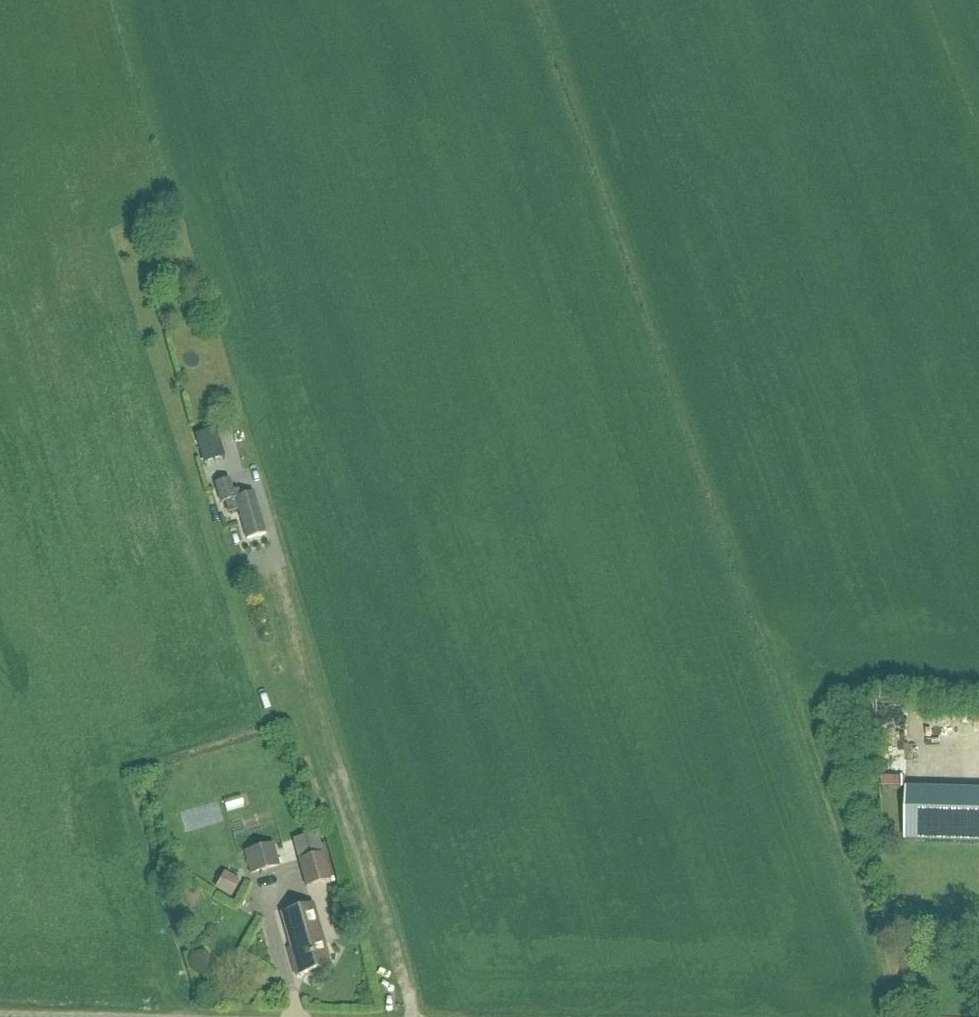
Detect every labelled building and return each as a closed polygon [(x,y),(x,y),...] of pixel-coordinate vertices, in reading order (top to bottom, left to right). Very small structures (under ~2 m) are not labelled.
[(216,430),(195,436),(203,465),(224,458),(216,430)] [(233,492),(229,480),(215,484),(221,504),(235,499),(247,540),(265,534),(253,494),(242,497),(240,490),(233,492)] [(280,868),(274,845),(245,853),(251,876),(280,868)] [(331,882),(324,854),(299,860),(307,888),(331,882)] [(331,966),(313,905),(282,914),(291,949),(288,950),(296,976),(331,966)]
